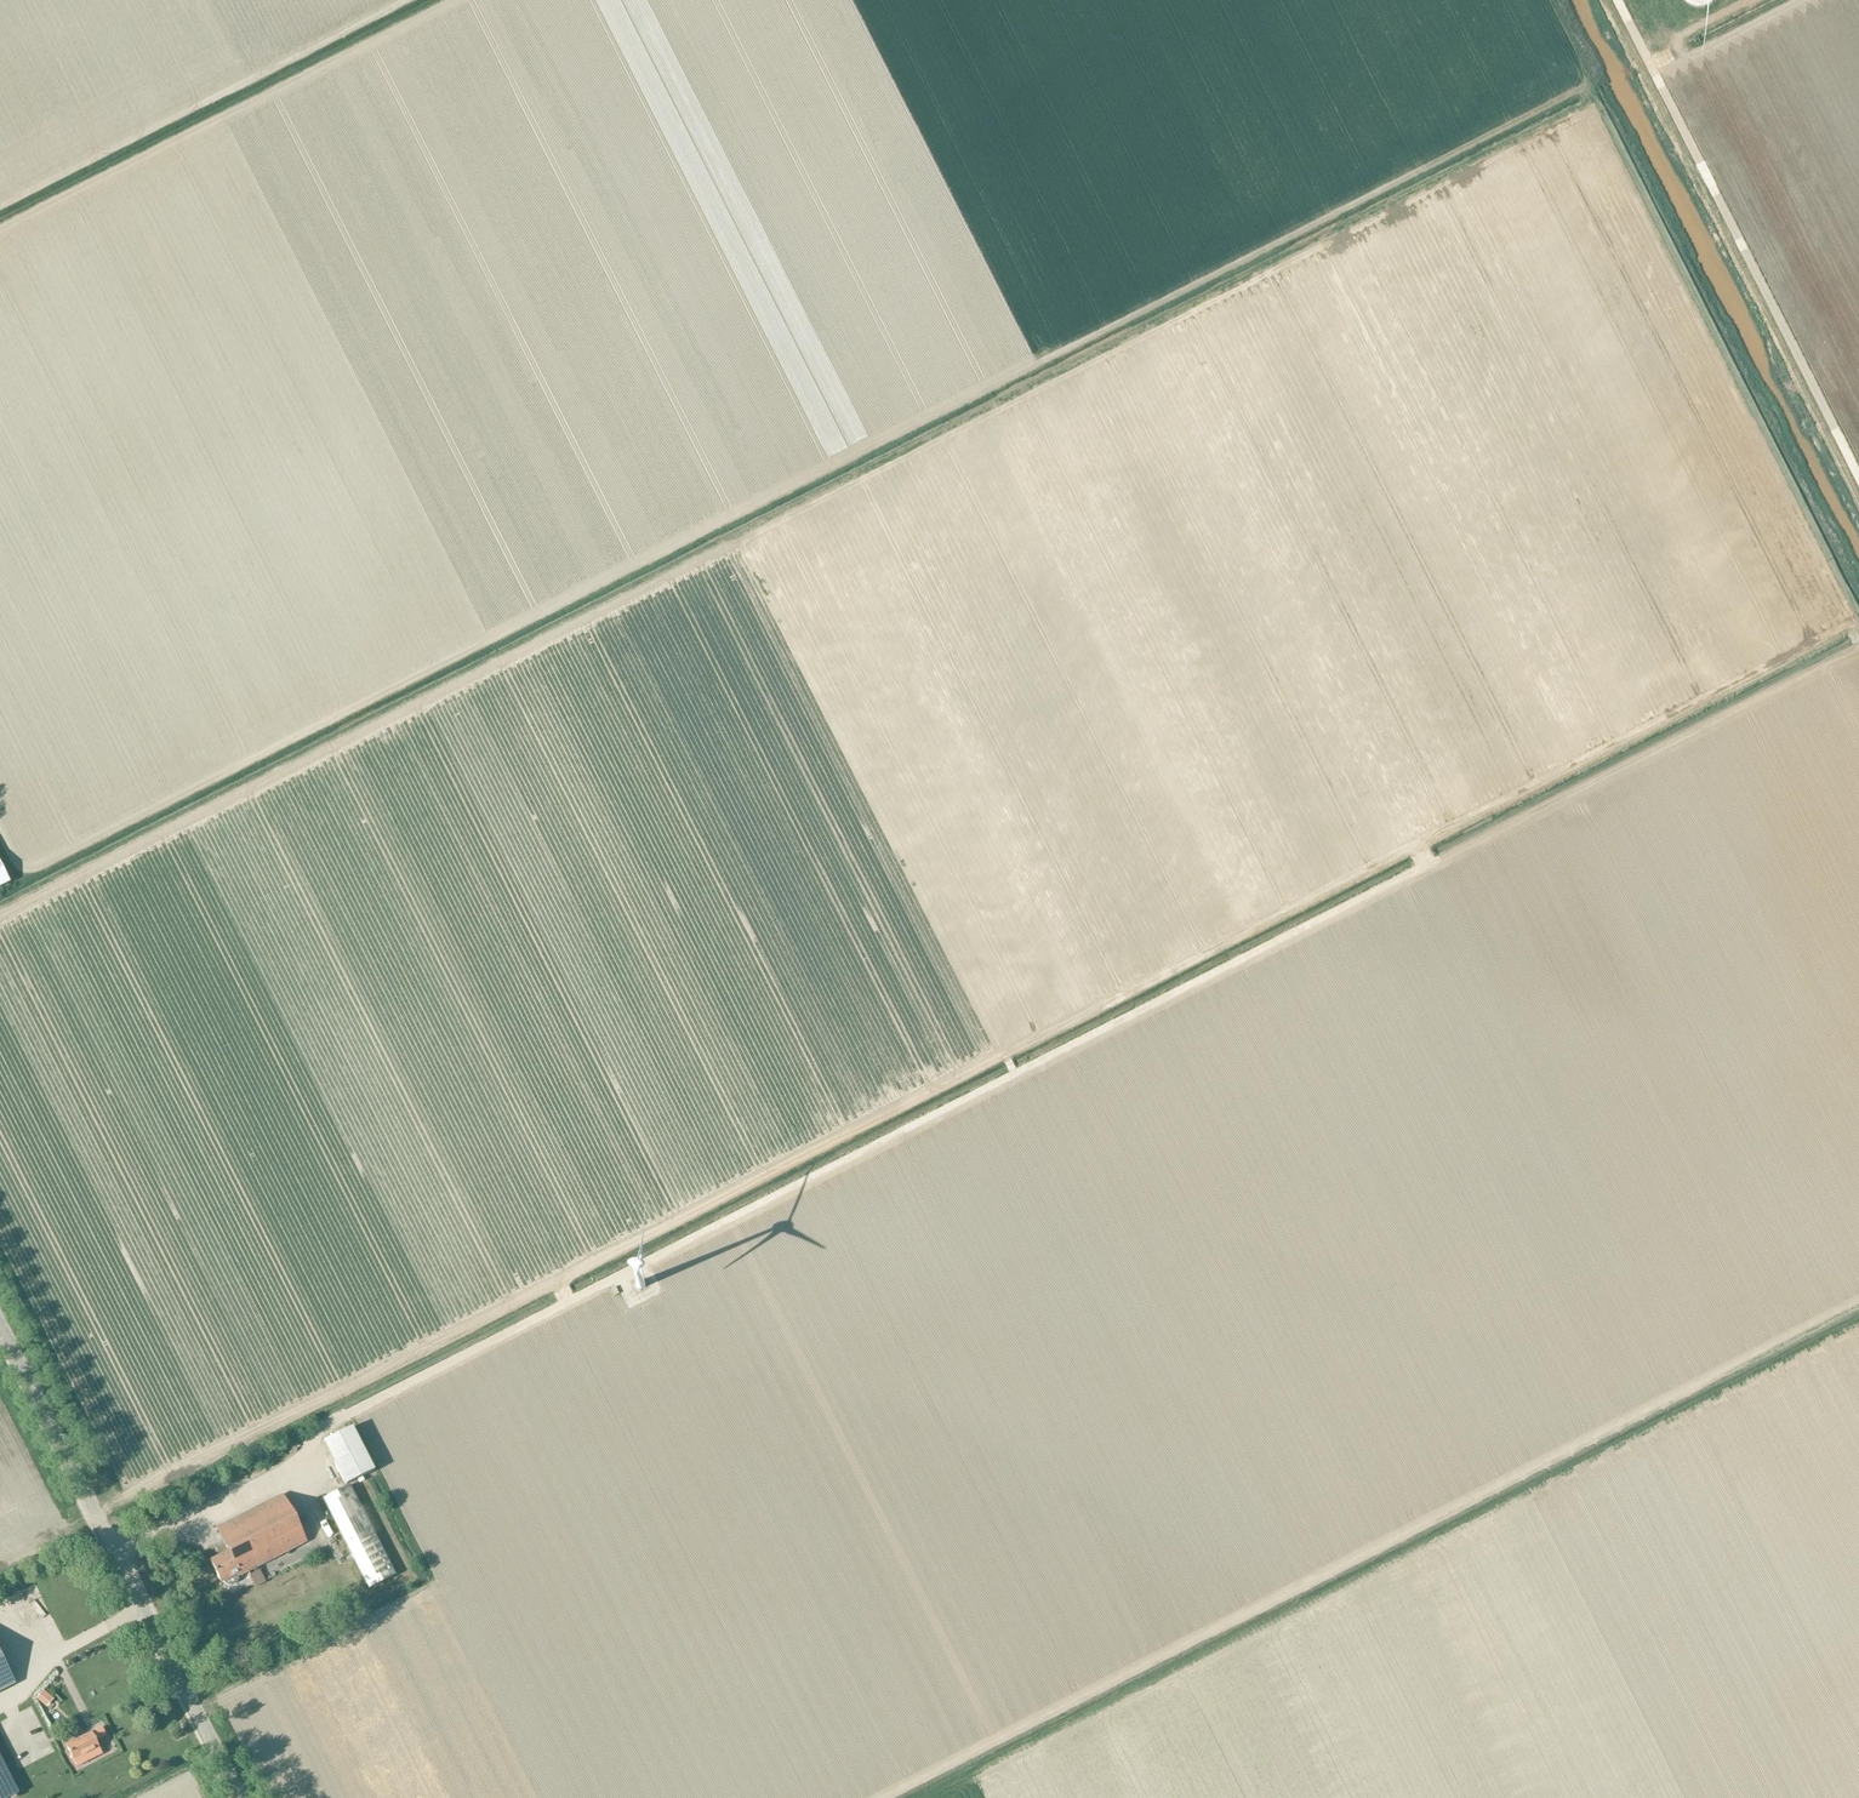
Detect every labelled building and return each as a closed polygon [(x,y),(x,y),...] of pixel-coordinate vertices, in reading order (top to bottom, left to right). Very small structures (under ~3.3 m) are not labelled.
[(9,882),(0,863),(0,886),(9,882)] [(640,1289),(641,1289),(642,1289),(643,1288),(644,1288),(644,1287),(645,1286),(645,1285),(645,1284),(645,1283),(644,1283),(644,1282),(643,1282),(643,1281),(642,1281),(641,1281),(641,1280),(640,1281),(639,1281),(638,1281),(638,1282),(637,1282),(637,1283),(637,1284),(636,1284),(636,1285),(637,1286),(637,1287),(638,1288),(639,1289),(640,1289)] [(616,1294),(622,1307),(629,1304),(623,1291),(616,1294)] [(324,1442),(346,1486),(375,1470),(353,1427),(324,1442)] [(322,1499),(367,1587),(394,1574),(350,1486),(322,1499)] [(306,1543),(283,1499),(281,1494),(216,1528),(227,1550),(209,1560),(221,1583),(224,1582),(224,1583),(227,1585),(231,1585),(237,1582),(239,1579),(239,1577),(306,1543)] [(259,1570),(250,1575),(255,1586),(265,1581),(259,1570)] [(35,1598),(28,1600),(34,1618),(40,1615),(35,1598)] [(13,1687),(0,1662),(0,1693),(13,1687)] [(44,1706),(51,1698),(43,1691),(36,1699),(44,1706)] [(89,1753),(100,1747),(97,1742),(105,1738),(101,1728),(66,1747),(76,1768),(93,1760),(89,1753)] [(0,1756),(0,1797),(11,1797),(19,1794),(0,1756)]
